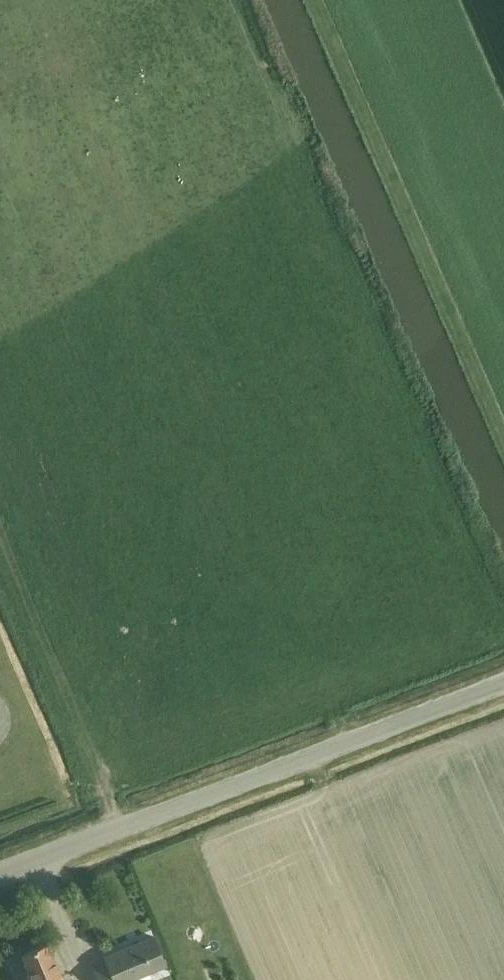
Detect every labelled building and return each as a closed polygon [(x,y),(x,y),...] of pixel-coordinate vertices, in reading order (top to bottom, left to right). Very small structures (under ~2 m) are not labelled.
[(164,963),(152,935),(104,955),(107,962),(94,968),(99,979),(123,979),(164,963)] [(61,973),(47,942),(22,953),(33,979),(64,979),(61,973)]
